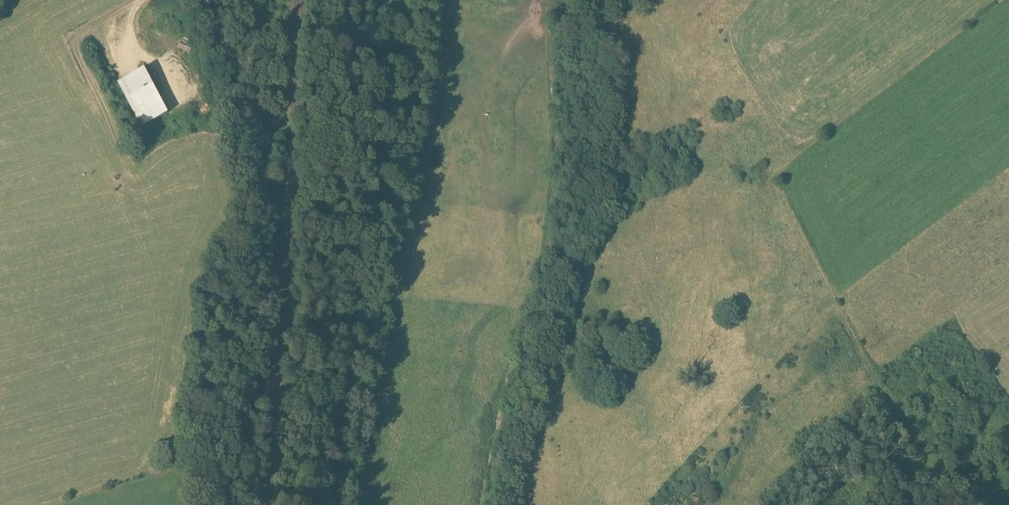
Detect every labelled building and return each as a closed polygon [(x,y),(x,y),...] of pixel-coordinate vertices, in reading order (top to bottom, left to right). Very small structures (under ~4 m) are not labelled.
[(118,81),(139,124),(168,110),(147,67),(118,81)] [(995,407),(981,414),(985,422),(999,415),(995,407)] [(915,429),(918,439),(924,437),(921,427),(915,429)]
